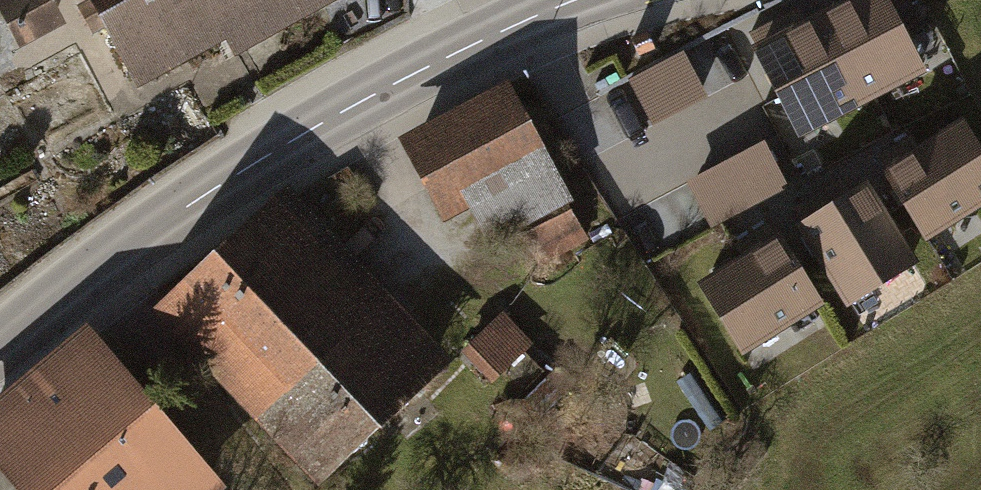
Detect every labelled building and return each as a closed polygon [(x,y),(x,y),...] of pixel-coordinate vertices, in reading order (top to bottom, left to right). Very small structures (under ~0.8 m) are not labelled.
[(143,103),(230,54),(239,70),(343,11),(337,0),(85,0),(143,103)] [(884,0),(821,0),(811,5),(860,100),(919,70),(884,0)] [(860,100),(811,5),(751,36),(800,131),(860,100)] [(626,40),(633,59),(651,53),(644,34),(626,40)] [(708,99),(683,52),(629,81),(653,127),(708,99)] [(511,77),(401,135),(448,224),(472,212),(488,241),(574,195),(511,77)] [(883,174),(928,247),(980,214),(980,147),(966,123),(883,174)] [(790,185),(763,138),(687,182),(714,228),(790,185)] [(798,230),(849,313),(922,268),(871,185),(798,230)] [(455,365),(287,192),(162,314),(330,486),(455,365)] [(571,210),(525,233),(540,262),(586,239),(571,210)] [(783,238),(700,289),(746,361),(829,310),(783,238)] [(525,341),(502,318),(468,350),(491,374),(525,341)] [(95,327),(0,408),(0,468),(19,489),(234,489),(95,327)]
